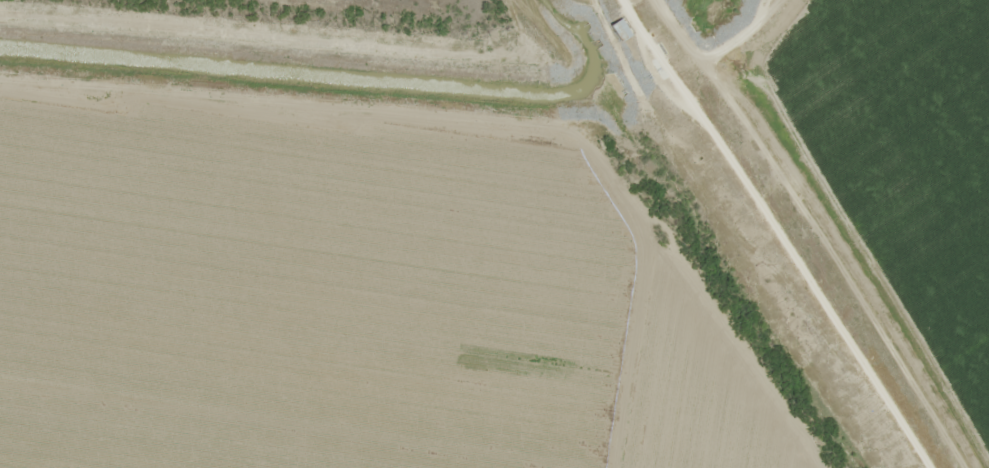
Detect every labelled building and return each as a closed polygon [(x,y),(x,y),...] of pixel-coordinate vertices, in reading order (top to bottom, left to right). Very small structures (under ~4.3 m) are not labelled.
[(625,34),(615,17),(603,23),(613,41),(625,34)]
